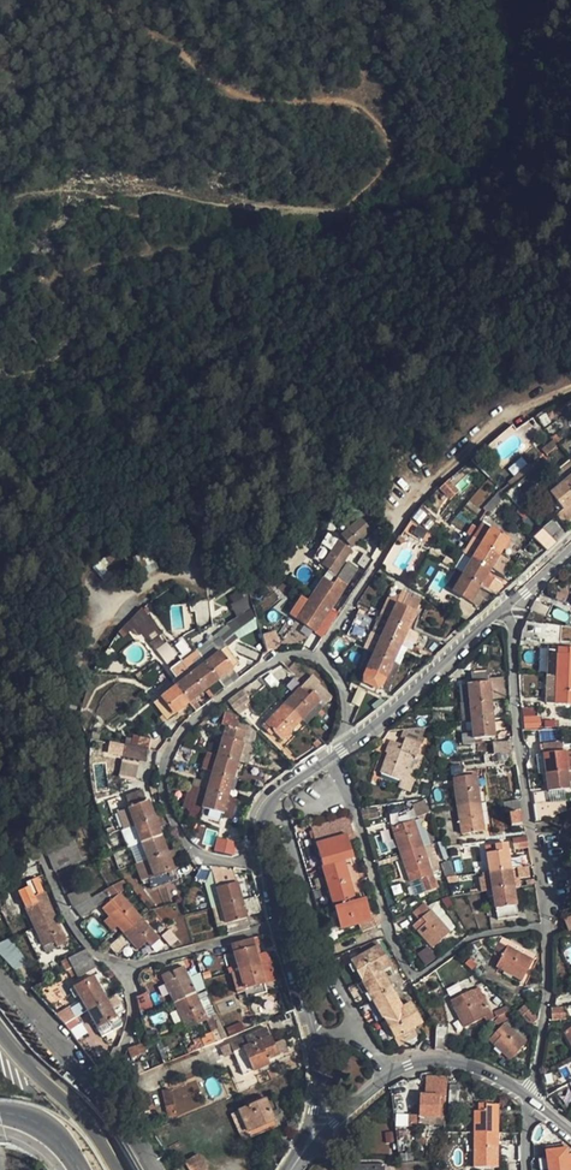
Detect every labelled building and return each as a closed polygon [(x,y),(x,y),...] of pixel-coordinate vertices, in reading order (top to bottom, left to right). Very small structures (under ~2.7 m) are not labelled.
[(566,418),(570,414),(570,402),(560,410),(566,418)] [(554,434),(550,437),(553,440),(557,446),(562,442),(554,434)] [(553,440),(541,449),(546,455),(557,446),(553,440)] [(557,474),(563,482),(570,476),(570,463),(557,474)] [(563,482),(557,474),(542,486),(549,494),(563,482)] [(563,482),(549,494),(563,511),(570,504),(570,491),(563,482)] [(524,489),(512,501),(519,508),(531,496),(524,489)] [(570,520),(570,504),(563,511),(555,516),(564,526),(570,520)] [(363,510),(374,524),(380,518),(369,505),(363,510)] [(359,519),(342,535),(352,547),(370,531),(359,519)] [(550,519),(540,528),(556,543),(566,534),(550,519)] [(416,543),(424,531),(411,523),(403,535),(416,543)] [(465,535),(471,539),(477,528),(472,525),(465,535)] [(533,536),(548,550),(556,543),(540,528),(533,536)] [(480,544),(499,555),(508,540),(489,529),(480,544)] [(416,543),(429,551),(436,539),(424,531),(416,543)] [(318,566),(334,542),(326,537),(311,560),(318,566)] [(318,566),(333,576),(349,551),(334,542),(318,566)] [(490,571),(499,555),(480,544),(471,559),(490,571)] [(357,564),(365,568),(371,559),(363,554),(357,564)] [(445,557),(442,563),(450,568),(454,562),(445,557)] [(105,559),(94,564),(100,577),(110,572),(105,559)] [(460,577),(480,589),(488,575),(490,571),(471,559),(460,577)] [(340,571),(334,580),(336,580),(344,585),(355,570),(345,563),(340,571)] [(321,578),(332,586),(336,580),(334,580),(325,573),(321,578)] [(488,575),(480,589),(486,592),(494,579),(488,575)] [(451,591),(471,603),(478,607),(482,601),(487,605),(493,596),(486,592),(480,589),(460,577),(451,591)] [(329,608),(344,585),(336,580),(332,586),(321,578),(310,596),(329,608)] [(420,602),(400,593),(386,600),(378,618),(388,622),(407,630),(420,602)] [(230,605),(237,618),(253,609),(249,594),(230,605)] [(314,631),(329,608),(310,596),(305,603),(295,619),(314,631)] [(289,615),(295,619),(305,603),(299,599),(289,615)] [(191,603),(195,633),(210,625),(207,600),(191,603)] [(551,610),(536,601),(530,609),(546,619),(551,610)] [(336,613),(329,608),(314,631),(321,636),(336,613)] [(128,627),(141,637),(141,638),(142,638),(152,626),(141,611),(128,627)] [(355,614),(351,624),(371,633),(375,622),(355,614)] [(256,618),(262,637),(272,633),(269,624),(261,616),(256,618)] [(371,633),(370,634),(380,638),(388,622),(378,618),(375,622),(371,633)] [(388,622),(380,638),(399,647),(402,641),(407,630),(388,622)] [(542,639),(547,625),(524,622),(521,631),(542,639)] [(159,636),(152,626),(142,638),(148,640),(150,642),(159,636)] [(365,647),(370,634),(351,626),(345,638),(365,647)] [(418,635),(407,630),(402,641),(413,645),(418,635)] [(120,638),(127,644),(132,637),(125,631),(120,638)] [(272,633),(262,637),(265,648),(267,652),(278,648),(272,633)] [(225,647),(233,642),(226,634),(219,640),(225,647)] [(365,647),(363,651),(373,656),(380,638),(370,634),(365,647)] [(159,636),(150,642),(157,651),(165,644),(159,636)] [(380,638),(373,656),(392,664),(399,647),(380,638)] [(204,651),(201,647),(195,652),(203,664),(225,647),(219,640),(204,651)] [(245,658),(233,642),(225,647),(237,664),(245,658)] [(225,647),(203,664),(216,680),(237,664),(225,647)] [(400,668),(407,650),(399,647),(392,664),(399,667),(400,668)] [(549,677),(557,677),(558,648),(549,648),(549,677)] [(558,648),(557,677),(570,677),(570,648),(558,648)] [(195,652),(180,664),(189,675),(203,664),(195,652)] [(366,671),(385,680),(388,674),(392,664),(373,656),(366,671)] [(175,668),(184,678),(189,675),(180,664),(175,668)] [(203,664),(189,675),(201,691),(203,691),(216,680),(203,664)] [(223,689),(244,673),(237,664),(216,680),(222,687),(223,689)] [(385,680),(381,688),(388,692),(399,667),(392,664),(388,674),(385,680)] [(381,688),(385,680),(366,671),(359,686),(378,695),(381,688)] [(475,685),(490,683),(489,673),(474,675),(475,685)] [(175,685),(188,702),(201,691),(189,675),(184,678),(175,685)] [(549,698),(557,698),(557,677),(549,677),(549,698)] [(557,677),(557,698),(557,706),(570,706),(570,677),(557,677)] [(222,687),(216,680),(203,691),(204,692),(206,691),(210,696),(222,687)] [(492,702),(509,699),(508,681),(490,683),(492,702)] [(468,687),(470,704),(492,702),(490,683),(475,685),(468,687)] [(300,689),(307,696),(310,691),(312,690),(305,684),(300,689)] [(312,690),(310,691),(319,700),(325,705),(332,697),(317,684),(312,690)] [(174,713),(188,702),(175,685),(161,696),(174,713)] [(460,705),(470,704),(468,687),(459,688),(460,705)] [(284,704),(300,720),(319,700),(310,691),(307,696),(300,689),(298,688),(284,704)] [(195,711),(209,701),(201,691),(188,702),(195,711)] [(248,700),(240,692),(227,702),(237,711),(248,700)] [(157,699),(170,715),(174,713),(161,696),(157,699)] [(319,700),(300,720),(306,725),(325,705),(319,700)] [(470,704),(472,724),(495,722),(492,702),(470,704)] [(282,739),(300,720),(284,704),(265,724),(282,739)] [(460,705),(462,725),(472,724),(470,704),(460,705)] [(534,719),(533,707),(524,708),(525,720),(534,719)] [(225,715),(221,726),(226,728),(227,727),(235,729),(236,724),(238,719),(225,715)] [(525,720),(525,729),(548,727),(552,726),(552,719),(542,721),(541,718),(534,719),(525,720)] [(496,739),(495,722),(472,724),(473,736),(474,741),(496,739)] [(218,757),(236,762),(241,746),(245,732),(235,729),(227,727),(226,728),(218,757)] [(194,728),(185,739),(192,746),(202,735),(194,728)] [(422,731),(407,732),(405,738),(417,743),(422,731)] [(245,732),(241,746),(248,749),(252,734),(245,732)] [(461,749),(474,747),(474,741),(473,736),(460,737),(461,749)] [(131,737),(129,748),(147,750),(149,740),(131,737)] [(412,756),(417,743),(405,738),(399,751),(412,756)] [(541,747),(542,758),(562,755),(560,743),(541,747)] [(494,746),(495,756),(513,753),(512,744),(494,746)] [(145,762),(147,750),(129,748),(123,746),(122,759),(145,762)] [(248,749),(241,746),(236,762),(243,764),(248,749)] [(388,747),(384,756),(387,756),(396,760),(399,751),(388,747)] [(402,782),(412,756),(399,751),(396,760),(387,756),(380,773),(402,782)] [(514,762),(513,753),(495,756),(493,756),(494,764),(514,762)] [(209,754),(204,771),(213,773),(218,757),(209,754)] [(565,771),(562,755),(542,758),(544,774),(565,771)] [(218,757),(213,773),(231,778),(236,762),(218,757)] [(195,778),(192,786),(208,791),(213,773),(204,771),(201,780),(195,778)] [(565,771),(544,774),(546,792),(548,793),(567,790),(565,771)] [(213,773),(208,791),(226,796),(231,778),(213,773)] [(455,807),(477,804),(472,777),(461,779),(462,785),(452,786),(455,807)] [(424,783),(420,801),(429,800),(429,799),(433,786),(424,783)] [(232,817),(237,800),(226,796),(208,791),(192,786),(191,786),(184,808),(190,810),(189,815),(218,824),(221,813),(232,817)] [(122,800),(126,810),(143,803),(139,792),(122,800)] [(549,803),(548,793),(546,792),(535,793),(536,805),(547,803),(549,803)] [(501,801),(502,811),(518,809),(516,799),(501,801)] [(536,805),(533,806),(535,823),(551,821),(564,815),(561,801),(549,803),(547,803),(536,805)] [(143,803),(126,810),(132,826),(152,818),(146,802),(143,803)] [(414,806),(416,817),(425,816),(423,804),(414,806)] [(455,807),(459,837),(482,833),(477,804),(455,807)] [(378,818),(375,808),(360,810),(363,821),(378,818)] [(125,829),(132,826),(126,810),(118,813),(125,829)] [(506,815),(508,827),(519,825),(517,814),(506,815)] [(164,833),(158,816),(152,818),(159,836),(164,833)] [(132,826),(139,843),(159,836),(152,818),(132,826)] [(332,822),(337,839),(314,845),(317,856),(320,868),(342,862),(352,859),(346,842),(353,839),(347,818),(332,822)] [(431,845),(423,820),(413,823),(422,848),(431,845)] [(309,829),(314,845),(337,839),(332,822),(309,829)] [(401,856),(422,848),(413,823),(403,826),(405,833),(394,837),(401,856)] [(126,848),(128,847),(139,843),(132,826),(125,829),(120,831),(126,848)] [(403,826),(392,830),(394,837),(405,833),(403,826)] [(305,860),(317,856),(314,845),(309,829),(297,833),(305,860)] [(72,835),(45,845),(47,851),(49,857),(77,848),(72,835)] [(146,860),(166,852),(159,836),(139,843),(146,860)] [(513,850),(528,848),(526,839),(512,841),(513,850)] [(230,857),(232,845),(224,843),(215,842),(212,853),(230,857)] [(128,847),(134,864),(146,860),(139,843),(128,847)] [(493,846),(494,854),(507,852),(506,844),(493,846)] [(441,873),(431,845),(422,848),(431,876),(441,873)] [(77,848),(49,857),(54,872),(82,861),(77,848)] [(431,876),(422,848),(401,856),(410,883),(421,879),(431,876)] [(176,862),(171,850),(166,852),(170,864),(176,862)] [(153,878),(153,879),(173,871),(170,864),(166,852),(146,860),(153,878)] [(486,855),(489,874),(510,871),(509,861),(507,852),(494,854),(486,855)] [(317,856),(305,860),(308,871),(314,891),(326,888),(320,868),(317,856)] [(444,864),(448,881),(458,876),(452,859),(444,864)] [(153,878),(146,860),(134,864),(142,882),(153,878)] [(517,860),(509,861),(510,871),(516,870),(519,869),(517,860)] [(320,868),(326,888),(347,882),(342,862),(320,868)] [(230,871),(208,869),(213,883),(232,877),(230,871)] [(510,871),(513,890),(519,889),(517,880),(516,874),(516,870),(510,871)] [(176,880),(173,871),(153,879),(157,888),(176,880)] [(489,874),(492,893),(513,890),(510,871),(489,874)] [(516,874),(517,880),(528,878),(527,871),(516,874)] [(483,895),(492,893),(489,874),(480,876),(483,895)] [(431,876),(421,879),(426,892),(436,889),(431,876)] [(234,884),(232,877),(213,883),(215,890),(234,884)] [(106,897),(108,900),(116,892),(118,895),(128,886),(122,879),(101,891),(106,897)] [(248,899),(242,882),(234,884),(239,902),(248,899)] [(326,888),(332,909),(353,903),(347,882),(326,888)] [(239,902),(234,884),(215,890),(220,907),(239,902)] [(67,895),(72,907),(89,898),(84,887),(67,895)] [(210,910),(220,907),(215,890),(204,893),(210,910)] [(492,893),(495,909),(516,906),(513,890),(492,893)] [(106,897),(101,891),(89,898),(72,907),(79,917),(106,897)] [(118,895),(116,892),(108,900),(100,910),(107,917),(116,928),(121,933),(139,917),(118,895)] [(33,927),(54,917),(43,893),(33,899),(35,903),(24,909),(33,927)] [(259,913),(255,897),(248,899),(239,902),(241,909),(246,908),(248,916),(259,913)] [(332,909),(339,931),(365,924),(370,922),(370,920),(364,900),(353,903),(332,909)] [(388,909),(394,918),(410,909),(404,900),(388,909)] [(241,909),(239,902),(220,907),(225,925),(244,919),(243,917),(241,909)] [(423,919),(432,911),(430,909),(425,903),(413,913),(420,921),(423,919)] [(436,903),(430,909),(432,911),(450,933),(457,927),(436,903)] [(518,915),(516,906),(495,909),(497,919),(518,915)] [(220,907),(210,910),(215,927),(225,925),(220,907)] [(450,933),(432,911),(423,919),(426,923),(417,930),(432,948),(450,933)] [(33,927),(42,947),(53,942),(56,949),(66,943),(54,917),(33,927)] [(116,928),(107,917),(102,921),(112,932),(116,928)] [(158,937),(139,917),(121,933),(129,942),(136,949),(144,942),(148,946),(158,937)] [(365,924),(367,931),(375,928),(378,926),(380,921),(379,918),(370,920),(370,922),(365,924)] [(228,934),(246,929),(244,919),(225,925),(228,934)] [(417,930),(426,923),(423,919),(420,921),(414,926),(417,930)] [(177,940),(170,929),(163,935),(171,945),(177,940)] [(116,953),(129,942),(121,933),(108,944),(116,953)] [(499,944),(532,961),(535,954),(502,937),(499,944)] [(18,969),(28,956),(4,939),(0,944),(0,955),(18,969)] [(230,945),(234,956),(252,949),(249,940),(230,945)] [(45,954),(56,949),(53,942),(42,947),(45,954)] [(360,948),(364,957),(380,947),(376,942),(360,948)] [(521,981),(532,961),(499,944),(494,952),(501,955),(507,958),(501,970),(521,981)] [(427,946),(417,954),(426,965),(436,957),(427,946)] [(352,963),(363,983),(382,972),(390,966),(380,947),(364,957),(352,963)] [(65,958),(70,966),(89,956),(84,948),(65,958)] [(234,956),(238,971),(257,965),(252,949),(234,956)] [(507,958),(501,955),(495,966),(501,970),(507,958)] [(95,967),(89,956),(70,966),(76,978),(95,967)] [(464,963),(471,970),(476,964),(469,958),(464,963)] [(269,961),(257,965),(263,983),(275,980),(269,961)] [(263,983),(257,965),(238,971),(244,989),(247,988),(263,983)] [(161,976),(173,1002),(194,991),(188,979),(182,967),(161,976)] [(236,992),(244,989),(238,971),(231,973),(236,992)] [(363,983),(375,1002),(393,992),(382,972),(363,983)] [(199,974),(188,979),(194,991),(204,987),(202,982),(199,974)] [(266,993),(263,983),(247,988),(251,998),(266,993)] [(105,1001),(95,985),(79,994),(82,1000),(89,1010),(105,1001)] [(224,1029),(204,987),(194,991),(206,1017),(218,1042),(228,1037),(224,1029)] [(485,1019),(492,1015),(490,1012),(478,990),(472,993),(485,1019)] [(194,991),(173,1002),(183,1022),(195,1016),(196,1021),(206,1017),(194,991)] [(145,992),(136,996),(136,1018),(153,1011),(145,992)] [(375,1002),(385,1020),(403,1009),(393,992),(375,1002)] [(118,993),(105,1001),(113,1016),(98,1025),(102,1035),(116,1028),(113,1024),(119,1021),(116,1015),(126,1009),(118,993)] [(465,1029),(485,1019),(472,993),(461,998),(464,1004),(455,1009),(465,1029)] [(464,1004),(461,998),(452,1003),(455,1009),(464,1004)] [(57,1013),(66,1022),(89,1010),(82,1000),(57,1013)] [(105,1001),(89,1010),(98,1025),(113,1016),(105,1001)] [(403,1009),(385,1020),(396,1039),(404,1035),(411,1031),(416,1028),(424,1023),(412,1004),(403,1009)] [(492,1015),(494,1018),(502,1014),(511,1010),(505,1004),(490,1012),(492,1015)] [(552,1008),(551,1020),(565,1018),(564,1007),(552,1008)] [(538,1022),(528,1013),(525,1017),(522,1021),(532,1029),(538,1022)] [(495,1023),(500,1028),(503,1025),(507,1019),(502,1014),(495,1023)] [(73,1032),(82,1027),(76,1019),(68,1025),(73,1032)] [(507,1019),(503,1025),(526,1043),(530,1038),(507,1019)] [(238,1024),(224,1029),(228,1037),(241,1032),(238,1024)] [(526,1043),(503,1025),(500,1028),(495,1035),(500,1039),(493,1046),(510,1061),(526,1043)] [(78,1039),(87,1033),(82,1027),(73,1032),(78,1039)] [(235,1043),(238,1052),(245,1049),(272,1037),(268,1028),(235,1043)] [(447,1030),(436,1029),(435,1049),(446,1049),(447,1030)] [(411,1031),(404,1035),(410,1045),(417,1041),(411,1031)] [(495,1035),(488,1043),(493,1046),(500,1039),(495,1035)] [(245,1049),(253,1068),(266,1061),(280,1055),(272,1037),(245,1049)] [(153,1045),(157,1054),(163,1052),(159,1043),(153,1045)] [(248,1074),(255,1071),(253,1068),(245,1049),(238,1052),(248,1074)] [(135,1058),(142,1073),(150,1070),(143,1055),(135,1058)] [(268,1065),(266,1061),(253,1068),(255,1071),(268,1065)] [(160,1093),(170,1118),(206,1104),(196,1078),(160,1093)] [(431,1084),(431,1098),(438,1098),(447,1098),(447,1085),(431,1084)] [(450,1086),(449,1105),(455,1105),(459,1105),(459,1086),(450,1086)] [(559,1103),(566,1108),(570,1101),(563,1097),(559,1103)] [(419,1119),(438,1119),(438,1098),(431,1098),(420,1098),(419,1119)] [(447,1098),(438,1098),(438,1119),(446,1120),(447,1098)] [(264,1100),(238,1111),(247,1131),(273,1120),(264,1100)] [(477,1134),(498,1134),(498,1106),(486,1107),(486,1115),(480,1115),(476,1115),(477,1134)] [(498,1161),(498,1134),(477,1134),(477,1162),(498,1161)] [(551,1169),(570,1169),(570,1155),(549,1158),(551,1169)] [(191,1169),(206,1169),(199,1157),(187,1163),(191,1169)] [(549,1158),(542,1158),(544,1169),(551,1169),(549,1158)] [(519,1162),(506,1163),(507,1169),(520,1169),(519,1162)]
